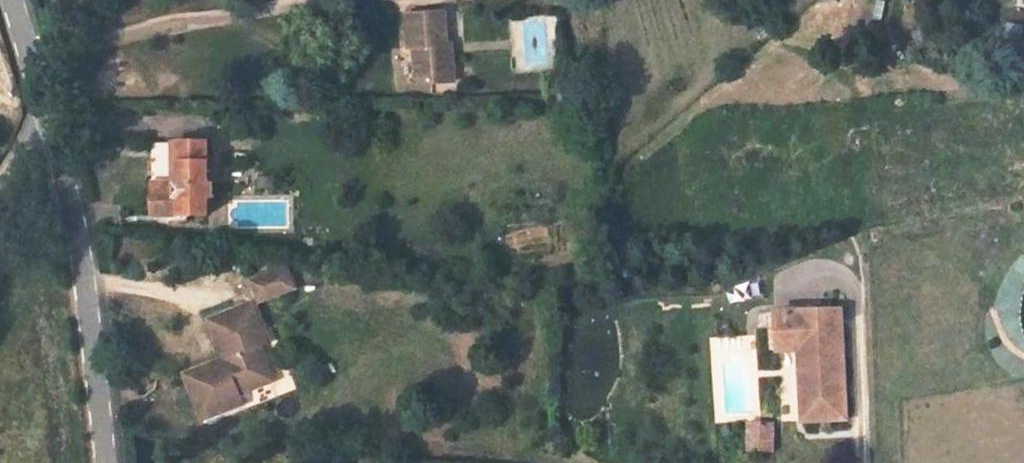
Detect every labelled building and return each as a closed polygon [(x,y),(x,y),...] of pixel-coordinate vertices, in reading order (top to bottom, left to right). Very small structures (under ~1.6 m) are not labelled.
[(1023,23),(1006,21),(1001,63),(1023,66),(1023,40),(1020,40),(1023,23)] [(444,25),(406,27),(407,59),(419,58),(420,69),(416,69),(418,96),(454,93),(451,57),(447,58),(444,25)] [(205,157),(180,157),(180,198),(173,198),(174,205),(154,205),(154,231),(208,230),(205,157)] [(285,277),(250,292),(258,312),(294,296),(285,277)] [(252,346),(261,342),(250,316),(209,334),(224,371),(185,390),(204,435),(245,418),(240,406),(272,393),(259,360),(252,346)] [(800,355),(805,427),(849,424),(839,316),(774,321),(777,357),(800,355)] [(261,342),(252,346),(259,360),(267,356),(261,342)] [(777,430),(763,428),(753,428),(750,456),(775,457),(777,430)]
